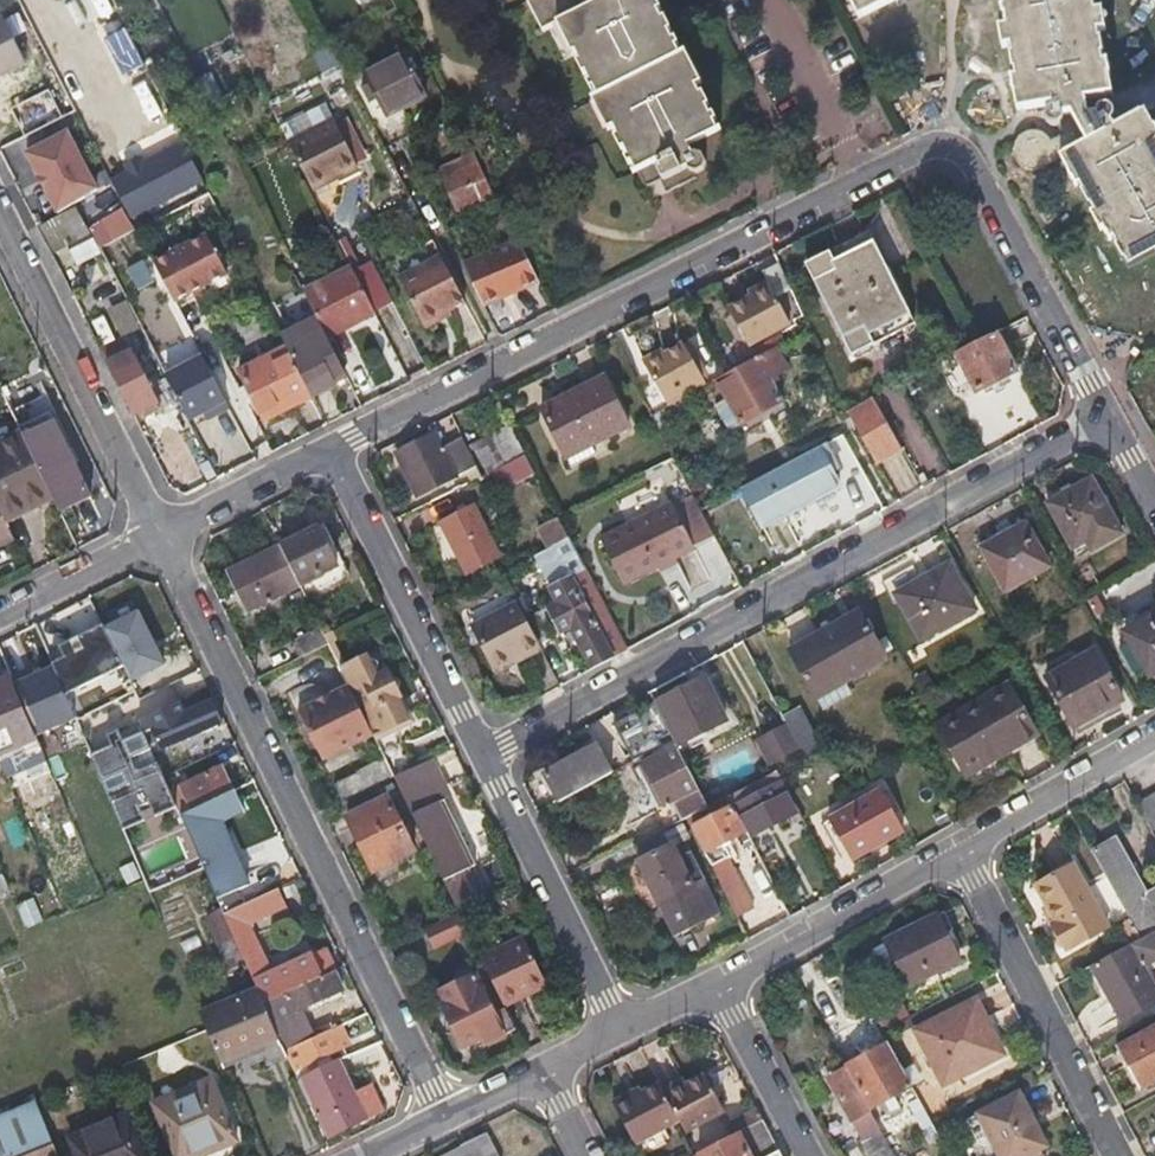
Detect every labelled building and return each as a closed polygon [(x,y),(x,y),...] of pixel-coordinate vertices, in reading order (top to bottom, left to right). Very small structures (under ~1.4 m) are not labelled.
[(114,13),(107,0),(91,0),(101,20),(114,13)] [(595,100),(612,130),(616,139),(612,141),(618,154),(622,151),(626,160),(622,163),(626,169),(631,167),(640,184),(649,186),(660,181),(667,194),(697,179),(695,175),(704,171),(705,153),(696,133),(723,119),(718,112),(715,114),(709,105),(713,103),(707,89),(704,91),(699,82),(684,54),(681,46),(684,43),(679,35),(677,37),(672,29),(676,27),(670,18),(668,20),(664,12),(658,16),(650,0),(539,0),(538,0),(536,1),(552,31),(560,28),(568,23),(582,53),(573,57),(577,65),(574,68),(580,80),(584,78),(588,85),(584,88),(587,95),(592,93),(595,100)] [(664,12),(658,0),(650,0),(658,16),(664,12)] [(861,17),(892,0),(853,0),(861,17)] [(1128,267),(1154,253),(1154,133),(1143,110),(1114,125),(1112,123),(1110,111),(1104,104),(1098,102),(1097,95),(1110,93),(1101,33),(1106,32),(1102,8),(1094,10),(1092,0),(1000,0),(1005,23),(997,25),(1000,43),(1005,43),(1016,105),(1050,98),(1050,102),(1047,105),(1047,113),(1048,119),(1055,125),(1059,125),(1064,131),(1059,135),(1055,129),(1045,124),(1035,124),(1026,126),(1017,134),(1012,147),(1013,158),(1020,168),(1030,175),(1044,176),(1054,171),(1062,162),(1098,230),(1106,226),(1128,267)] [(543,36),(552,31),(536,1),(528,5),(543,36)] [(0,19),(0,53),(9,72),(27,62),(5,16),(0,19)] [(560,28),(573,57),(582,53),(568,23),(560,28)] [(330,41),(328,37),(309,48),(325,75),(343,65),(330,41)] [(684,54),(699,82),(706,78),(691,50),(684,54)] [(0,53),(0,77),(9,72),(0,53)] [(387,117),(427,95),(405,53),(365,75),(387,117)] [(209,102),(222,96),(210,72),(197,78),(209,102)] [(26,137),(64,119),(50,90),(12,108),(26,137)] [(612,130),(595,100),(587,103),(604,134),(612,130)] [(327,104),(283,128),(291,145),(337,121),(327,104)] [(179,132),(186,144),(212,131),(205,119),(179,132)] [(335,168),(339,176),(359,164),(348,140),(337,121),(291,145),(310,183),(335,168)] [(189,145),(144,159),(142,154),(125,159),(130,174),(116,178),(128,217),(203,194),(189,145)] [(310,183),(314,190),(339,176),(335,168),(310,183)] [(480,200),(465,168),(441,181),(457,212),(480,200)] [(78,203),(41,224),(54,252),(68,244),(78,265),(103,253),(78,203)] [(914,323),(868,231),(807,263),(852,354),(914,323)] [(155,262),(175,301),(228,272),(208,233),(155,262)] [(467,272),(483,301),(536,277),(518,242),(501,249),(504,256),(467,272)] [(464,265),(467,272),(504,256),(501,249),(464,265)] [(448,310),(465,301),(442,255),(401,278),(426,322),(448,310)] [(376,312),(395,302),(373,258),(354,269),(376,312)] [(329,338),(376,312),(354,269),(353,266),(305,291),(329,338)] [(792,320),(770,280),(749,291),(752,297),(729,310),(750,345),(792,320)] [(452,315),(448,310),(426,322),(429,328),(452,315)] [(994,333),(976,342),(956,352),(976,392),(1014,371),(994,333)] [(160,350),(170,373),(199,361),(189,338),(160,350)] [(123,339),(101,349),(134,414),(158,402),(133,352),(131,353),(123,339)] [(292,356),(312,396),(335,383),(316,344),(292,356)] [(644,362),(669,406),(707,384),(686,344),(666,355),(663,351),(644,362)] [(265,421),(312,396),(292,356),(287,346),(241,370),(265,421)] [(775,347),(730,372),(716,379),(740,424),(781,400),(770,380),(788,370),(775,347)] [(192,428),(231,410),(208,358),(168,375),(192,428)] [(629,426),(604,378),(543,409),(572,467),(597,454),(593,446),(629,426)] [(873,397),(847,411),(859,433),(876,464),(902,450),(873,397)] [(52,497),(60,513),(88,498),(47,415),(19,429),(21,433),(52,497)] [(526,455),(511,425),(491,435),(496,444),(507,465),(526,455)] [(52,497),(21,433),(0,443),(0,509),(4,518),(52,497)] [(478,469),(465,440),(445,449),(437,435),(397,455),(420,497),(478,469)] [(484,450),(495,470),(504,466),(507,465),(496,444),(484,450)] [(740,488),(745,496),(822,454),(817,446),(740,488)] [(822,454),(745,496),(763,527),(839,486),(822,454)] [(546,492),(526,455),(507,465),(504,466),(524,503),(546,492)] [(924,488),(930,485),(923,473),(917,477),(924,488)] [(1113,521),(1091,480),(1048,504),(1073,549),(1086,542),(1092,550),(1121,534),(1115,522),(1113,521)] [(624,585),(658,567),(678,557),(694,549),(671,505),(601,542),(624,585)] [(500,557),(474,507),(441,523),(468,573),(500,557)] [(14,540),(4,518),(0,509),(0,546),(14,540)] [(570,540),(559,518),(538,528),(549,550),(570,540)] [(1047,566),(1024,524),(983,548),(1005,589),(1047,566)] [(320,527),(281,546),(299,584),(300,585),(339,566),(320,527)] [(549,550),(540,554),(549,569),(577,554),(570,540),(549,550)] [(299,584),(281,546),(228,572),(247,609),(299,584)] [(571,628),(593,670),(627,651),(614,626),(600,633),(579,593),(593,585),(577,554),(549,569),(547,570),(556,586),(551,588),(559,605),(548,610),(560,633),(571,628)] [(678,557),(658,567),(661,573),(681,562),(678,557)] [(924,639),(977,610),(950,564),(897,593),(924,639)] [(529,657),(543,650),(519,605),(477,628),(497,666),(526,652),(529,657)] [(789,651),(817,699),(888,660),(861,612),(789,651)] [(1149,676),(1154,673),(1154,615),(1124,632),(1149,676)] [(328,643),(324,634),(321,629),(294,642),(301,657),(328,643)] [(1046,677),(1074,726),(1120,701),(1093,651),(1046,677)] [(500,673),(529,657),(526,652),(497,666),(500,673)] [(368,657),(341,669),(349,686),(373,736),(375,740),(391,733),(391,730),(411,720),(399,699),(402,697),(389,671),(378,676),(368,657)] [(121,702),(104,663),(72,675),(91,716),(121,702)] [(657,703),(680,745),(725,720),(705,677),(657,703)] [(936,726),(954,758),(976,746),(987,764),(1036,736),(1008,685),(936,726)] [(323,759),(373,736),(349,686),(299,710),(323,759)] [(199,706),(193,693),(139,720),(142,726),(145,732),(153,729),(162,749),(223,722),(214,700),(199,706)] [(669,734),(654,704),(617,724),(633,753),(669,734)] [(798,707),(781,715),(786,724),(802,755),(819,746),(798,707)] [(802,755),(786,724),(757,740),(773,774),(777,772),(804,758),(802,755)] [(145,732),(142,726),(121,734),(136,768),(157,760),(145,732)] [(543,773),(558,801),(610,773),(595,746),(543,773)] [(976,746),(954,758),(965,776),(987,764),(976,746)] [(683,819),(687,817),(707,807),(690,775),(676,747),(644,764),(664,806),(674,801),(683,819)] [(448,788),(434,759),(394,779),(408,808),(448,788)] [(707,807),(718,802),(728,796),(736,793),(719,761),(690,775),(707,807)] [(184,814),(234,790),(223,767),(172,790),(184,814)] [(795,806),(777,772),(773,774),(736,793),(728,796),(734,807),(746,831),(795,806)] [(181,815),(205,867),(218,899),(240,888),(212,824),(246,808),(237,789),(234,790),(184,814),(181,815)] [(827,820),(851,860),(902,830),(879,790),(827,820)] [(1136,804),(1152,833),(1154,831),(1154,794),(1136,804)] [(416,853),(388,797),(348,817),(376,872),(416,853)] [(459,912),(472,905),(457,873),(476,863),(444,800),(412,815),(459,912)] [(705,852),(746,831),(734,807),(723,813),(718,802),(707,807),(687,817),(705,852)] [(664,828),(629,846),(657,901),(658,901),(677,935),(720,911),(703,881),(706,878),(693,853),(684,857),(678,842),(672,845),(664,828)] [(1124,910),(1129,920),(1140,939),(1153,932),(1154,931),(1154,893),(1145,899),(1112,838),(1093,849),(1126,907),(1124,910)] [(175,857),(141,872),(148,890),(182,876),(175,857)] [(728,859),(712,866),(742,925),(758,917),(728,859)] [(1107,925),(1072,864),(1036,885),(1057,922),(1052,924),(1067,949),(1107,925)] [(0,874),(0,893),(9,890),(3,873),(0,874)] [(291,912),(280,887),(225,913),(235,937),(255,981),(265,1003),(324,976),(312,953),(264,975),(241,925),(275,910),(278,917),(291,912)] [(23,927),(42,923),(37,897),(18,902),(23,927)] [(235,937),(225,913),(222,908),(207,914),(220,944),(235,937)] [(885,941),(886,943),(896,962),(909,986),(958,960),(936,916),(885,941)] [(1140,939),(1129,920),(1120,925),(1131,944),(1140,939)] [(1092,965),(1122,1020),(1154,1002),(1154,996),(1141,969),(1154,961),(1154,936),(1153,932),(1140,939),(1131,944),(1092,965)] [(526,937),(482,959),(493,981),(506,1008),(525,998),(522,993),(547,979),(526,937)] [(896,962),(886,943),(873,951),(883,969),(896,962)] [(339,969),(324,976),(265,1003),(277,1030),(302,1018),(299,1010),(347,988),(339,969)] [(550,985),(547,979),(522,993),(525,998),(550,985)] [(255,981),(197,1006),(220,1060),(256,1043),(267,1066),(288,1057),(285,1050),(277,1030),(265,1003),(255,981)] [(484,1043),(515,1028),(506,1008),(493,981),(444,1005),(464,1046),(482,1037),(484,1043)] [(943,1085),(1003,1054),(976,1000),(915,1031),(943,1085)] [(908,1016),(899,1001),(876,1014),(883,1028),(908,1016)] [(342,1024),(340,1019),(332,1022),(335,1028),(342,1024)] [(352,1045),(342,1024),(335,1028),(315,1036),(316,1040),(290,1053),(303,1080),(307,1078),(331,1135),(365,1120),(340,1062),(316,1073),(311,1062),(352,1045)] [(1116,1049),(1138,1089),(1154,1080),(1154,1027),(1116,1049)] [(912,1087),(888,1043),(846,1065),(871,1108),(912,1087)] [(879,1129),(839,1058),(822,1067),(861,1139),(879,1129)] [(679,1122),(685,1133),(726,1111),(706,1074),(666,1096),(679,1122)] [(172,1155),(205,1155),(234,1143),(208,1083),(152,1107),(172,1155)] [(679,1122),(666,1096),(661,1086),(644,1095),(634,1100),(630,1093),(613,1102),(637,1144),(679,1122)] [(640,1087),(630,1093),(634,1100),(644,1095),(640,1087)] [(1019,1094),(964,1123),(974,1143),(989,1135),(1001,1155),(1027,1155),(1046,1146),(1019,1094)] [(716,1129),(723,1141),(763,1120),(751,1097),(734,1106),(740,1116),(716,1129)] [(931,1121),(918,1098),(909,1103),(938,1155),(950,1155),(931,1121)] [(34,1099),(0,1113),(0,1155),(58,1155),(34,1099)] [(69,1138),(76,1155),(142,1155),(127,1116),(69,1138)] [(699,1153),(701,1155),(782,1155),(763,1120),(723,1141),(699,1153)] [(440,1155),(496,1155),(485,1133),(440,1155)]
